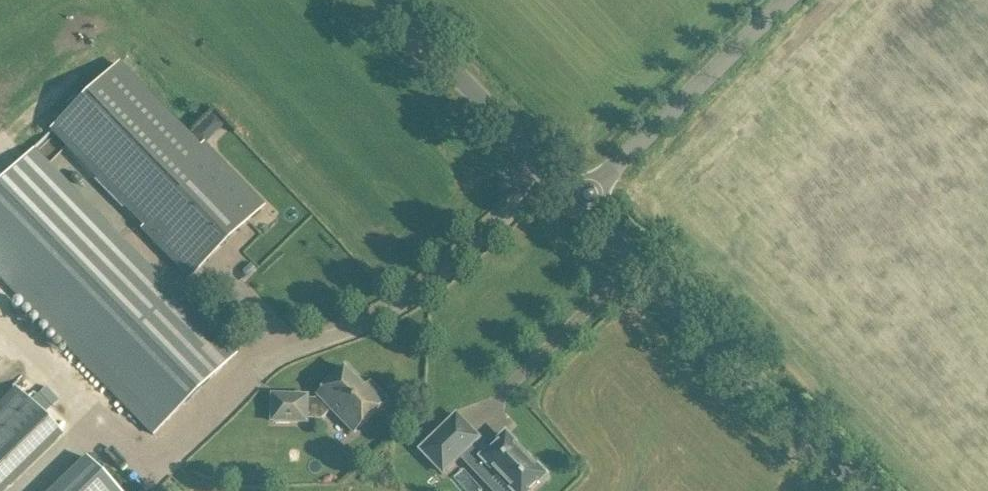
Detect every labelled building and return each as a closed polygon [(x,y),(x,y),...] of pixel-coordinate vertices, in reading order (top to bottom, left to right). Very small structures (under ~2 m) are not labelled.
[(189,277),(264,205),(205,145),(201,149),(133,215),(147,229),(144,231),(189,277)] [(223,340),(33,149),(0,182),(0,277),(154,435),(237,354),(223,340)] [(355,433),(374,415),(388,401),(371,383),(366,388),(347,368),(319,395),(321,397),(317,401),(308,401),(309,396),(274,395),(273,415),(273,422),(308,423),(308,419),(322,419),(333,409),(355,433)] [(61,438),(14,388),(0,401),(0,474),(11,486),(61,438)] [(31,401),(56,424),(62,418),(38,394),(31,401)] [(473,445),(480,439),(471,430),(458,416),(422,450),(444,473),(461,457),(482,478),(493,468),(516,490),(531,490),(546,477),(507,436),(485,458),(476,448),(473,445)]
